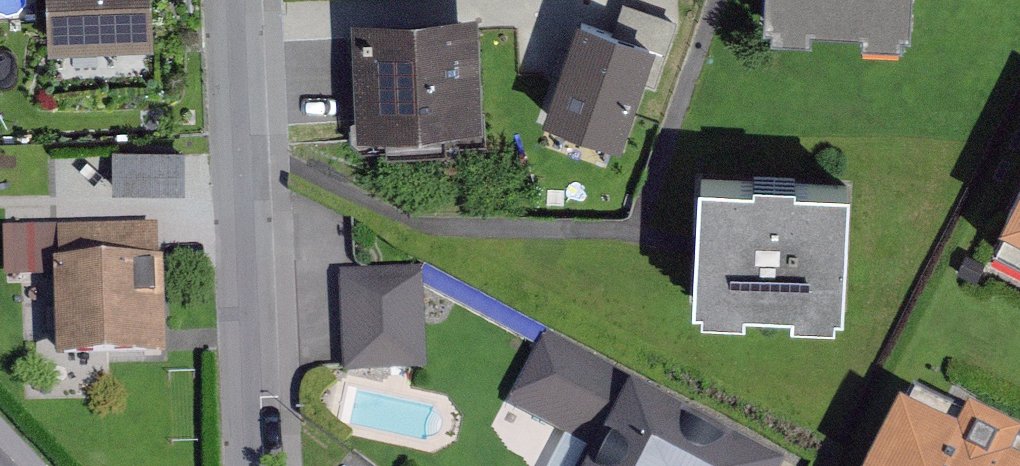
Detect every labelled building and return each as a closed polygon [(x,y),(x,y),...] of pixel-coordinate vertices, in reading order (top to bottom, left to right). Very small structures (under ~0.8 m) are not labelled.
[(54,52),(161,46),(159,0),(51,0),(54,52)] [(777,17),(918,24),(920,0),(778,0),(777,17)] [(619,30),(576,16),(544,117),(622,142),(642,79),(657,84),(677,21),(627,5),(619,30)] [(488,15),(368,20),(372,134),(492,130),(488,15)] [(122,125),(121,164),(191,165),(192,126),(122,125)] [(1019,213),(1019,183),(1008,207),(1019,213)] [(855,192),(711,186),(709,243),(706,300),(851,307),(855,192)] [(171,220),(58,221),(65,363),(176,360),(171,220)] [(430,266),(351,271),(357,370),(437,365),(430,266)] [(634,370),(558,331),(522,403),(598,441),(634,370)] [(643,390),(603,465),(788,465),(643,390)] [(1019,459),(1019,430),(978,409),(966,432),(908,403),(875,465),(1019,465),(1019,459)]
